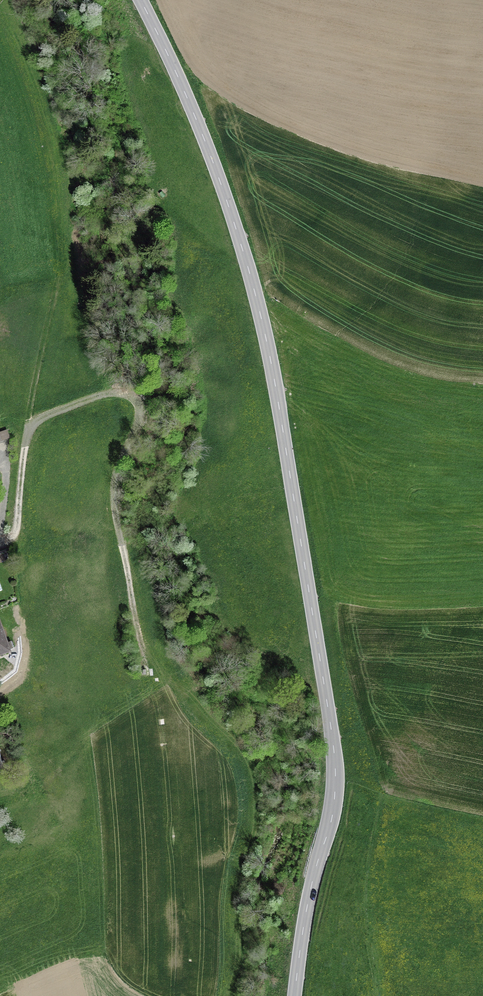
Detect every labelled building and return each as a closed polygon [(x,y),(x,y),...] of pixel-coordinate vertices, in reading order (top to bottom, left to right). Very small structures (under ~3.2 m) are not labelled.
[(0,620),(0,656),(11,653),(10,650),(14,649),(11,641),(8,643),(0,620)]
